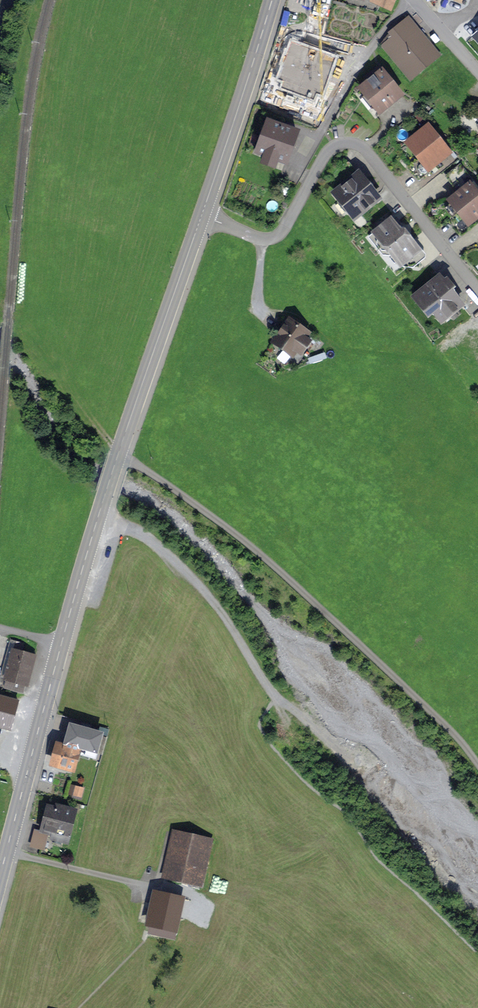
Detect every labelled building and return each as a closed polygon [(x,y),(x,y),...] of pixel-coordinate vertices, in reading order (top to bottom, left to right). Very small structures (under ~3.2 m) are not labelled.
[(366,1),(388,9),(392,0),(366,0),(366,1)] [(386,45),(411,75),(437,53),(409,19),(393,33),(396,36),(386,45)] [(382,70),(359,88),(377,112),(400,94),(382,70)] [(423,114),(417,118),(422,125),(428,121),(423,114)] [(268,121),(257,151),(264,154),(262,160),(275,165),(277,158),(286,161),(297,131),(268,121)] [(428,126),(408,142),(429,168),(449,152),(428,126)] [(360,172),(334,193),(354,218),(380,197),(360,172)] [(445,202),(465,226),(477,216),(477,193),(469,183),(445,202)] [(387,218),(366,236),(396,270),(417,252),(387,218)] [(438,273),(412,294),(429,316),(436,310),(444,320),(463,304),(438,273)] [(282,341),(275,350),(292,362),(310,337),(285,320),(274,336),(282,341)] [(31,656),(7,651),(0,683),(25,688),(31,656)] [(0,695),(0,733),(1,729),(11,732),(20,701),(0,695)] [(57,742),(52,764),(74,769),(79,747),(96,751),(100,732),(71,725),(66,745),(57,742)] [(70,785),(68,793),(79,797),(82,788),(70,785)] [(34,832),(66,840),(74,806),(43,798),(34,832)] [(169,830),(160,875),(202,884),(211,838),(169,830)] [(152,893),(144,935),(173,941),(181,898),(152,893)] [(195,917),(198,918),(202,917),(204,914),(204,910),(201,908),(198,907),(195,908),(193,910),(193,914),(195,917)]
